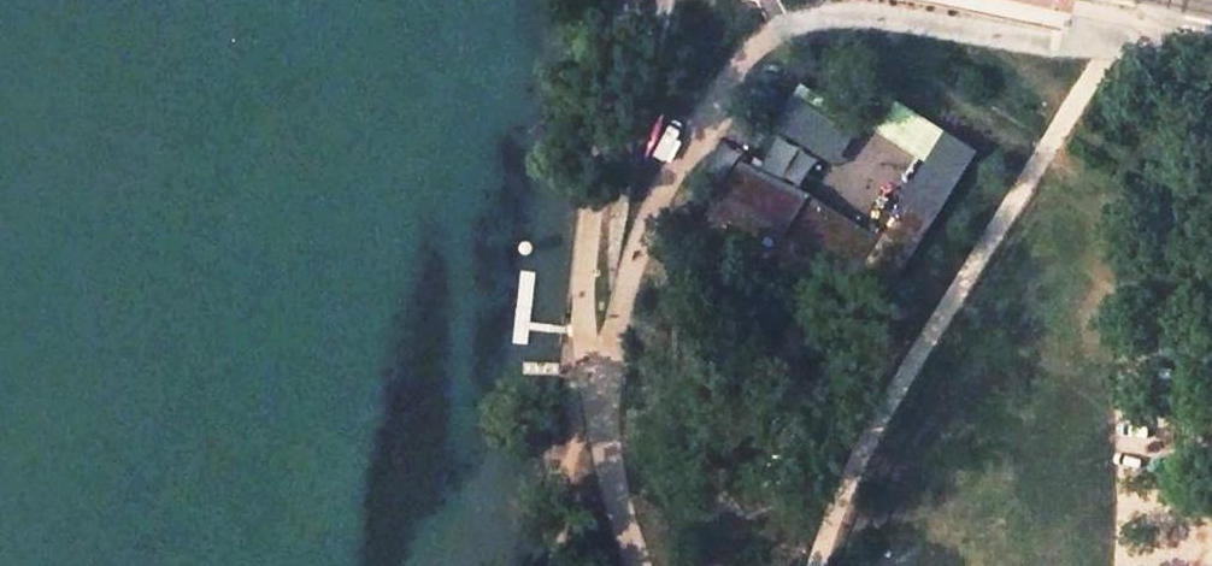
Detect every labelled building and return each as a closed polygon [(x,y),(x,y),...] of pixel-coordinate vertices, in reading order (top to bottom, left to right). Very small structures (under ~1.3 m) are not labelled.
[(799,83),(698,224),(778,273),(864,324),(987,150),(892,94),(868,128),(916,159),(874,238),(800,193),(859,115),(799,83)]
